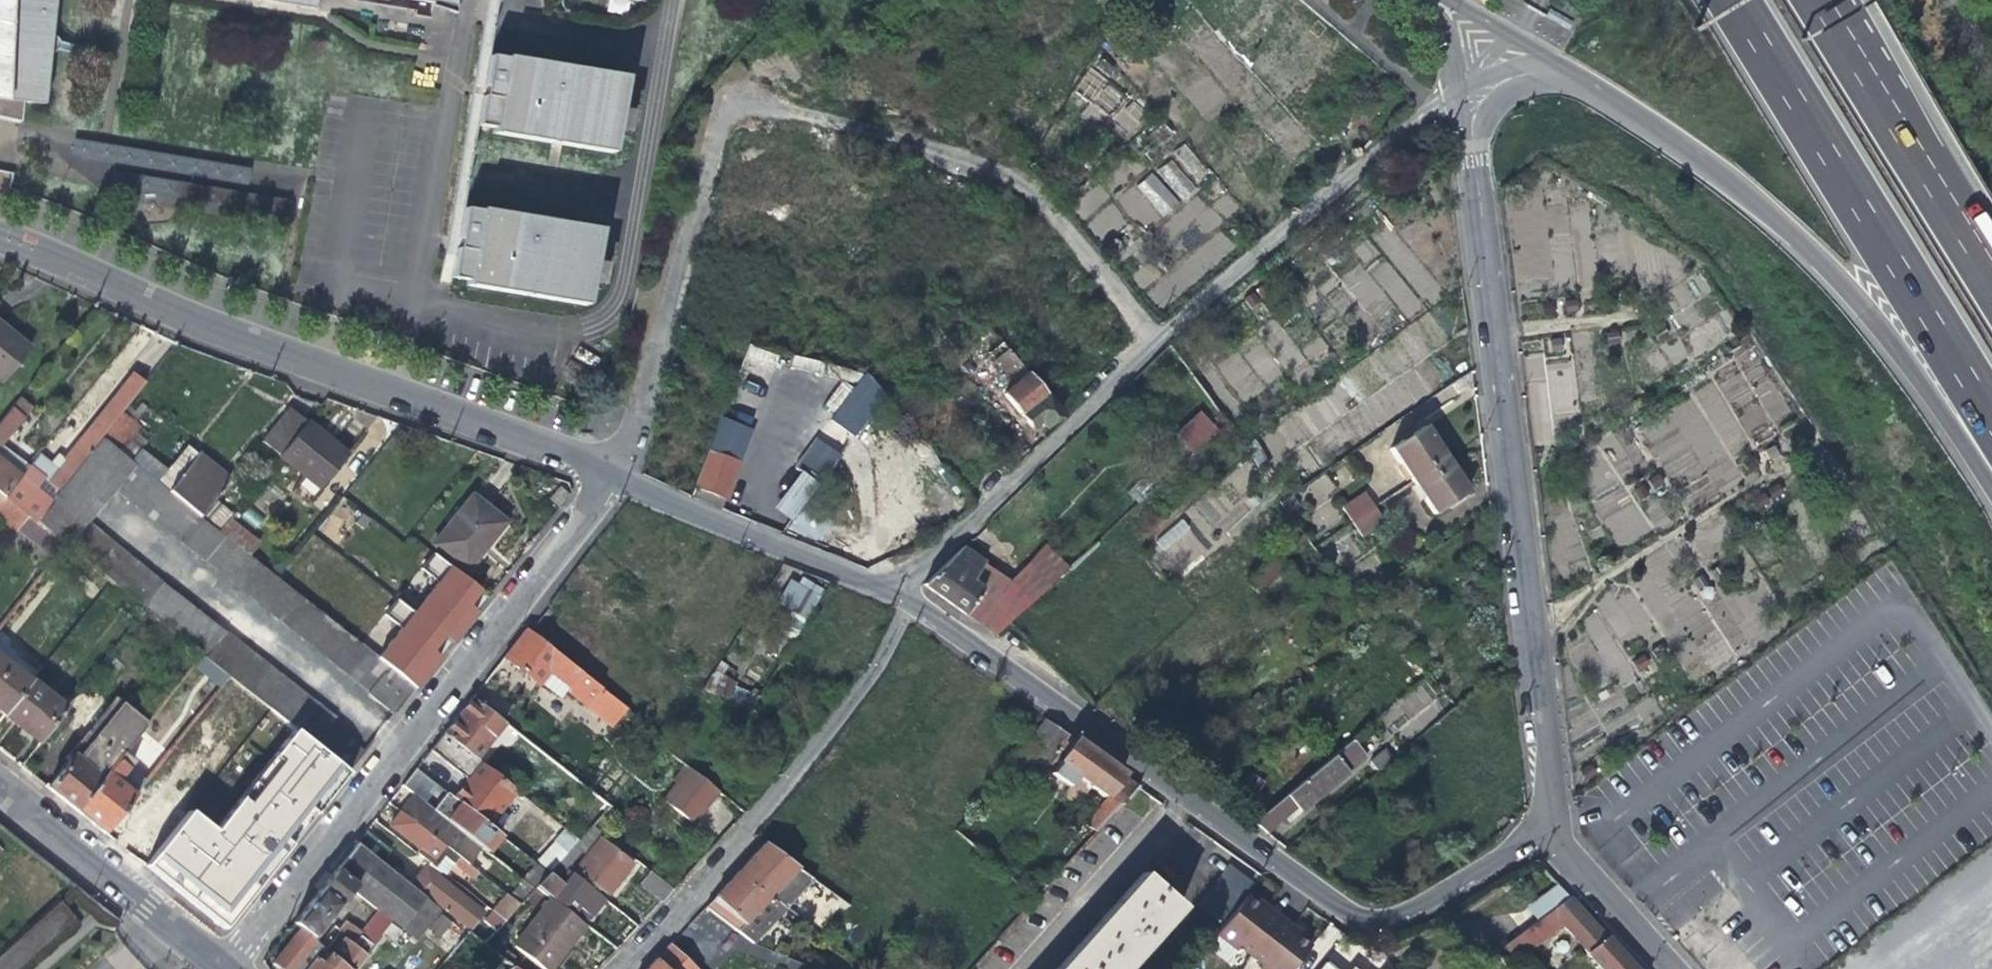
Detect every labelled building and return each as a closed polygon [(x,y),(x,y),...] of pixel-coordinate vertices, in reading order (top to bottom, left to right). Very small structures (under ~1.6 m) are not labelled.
[(23,129),(23,124),(24,110),(47,114),(55,58),(55,50),(56,44),(62,0),(0,0),(0,123),(23,129)] [(398,9),(400,0),(346,0),(398,9)] [(432,3),(431,7),(459,14),(459,0),(415,0),(432,3)] [(645,16),(648,0),(557,0),(645,16)] [(1565,39),(1566,38),(1569,31),(1546,20),(1542,27),(1565,39)] [(484,82),(481,101),(486,102),(481,135),(499,137),(496,145),(618,166),(633,81),(508,57),(508,61),(488,57),(484,82)] [(75,143),(73,157),(251,188),(253,171),(115,149),(75,143)] [(1136,187),(1164,216),(1179,202),(1151,173),(1136,187)] [(824,181),(797,174),(795,181),(822,188),(824,181)] [(115,175),(113,191),(289,222),(292,204),(115,175)] [(457,226),(452,253),(463,255),(456,287),(473,291),(472,298),(592,316),(609,231),(476,210),(476,213),(460,212),(457,226)] [(1021,369),(947,279),(919,303),(917,304),(956,352),(972,338),(988,356),(996,349),(1001,356),(993,363),(1007,380),(1021,369)] [(691,303),(694,289),(687,288),(685,293),(683,301),(691,303)] [(1,383),(29,350),(5,332),(0,327),(0,383),(1,383)] [(786,468),(792,472),(809,485),(813,487),(880,393),(866,377),(858,371),(855,370),(825,409),(828,412),(786,468)] [(76,443),(88,453),(100,438),(120,413),(135,393),(143,382),(131,374),(116,393),(98,416),(99,417),(76,443)] [(1058,414),(1026,375),(1001,395),(1028,428),(1036,422),(1041,427),(1058,414)] [(703,452),(706,453),(713,455),(718,443),(740,451),(736,461),(741,462),(753,426),(751,425),(764,389),(730,376),(703,452)] [(30,407),(18,397),(0,420),(0,444),(30,407)] [(263,442),(278,455),(304,423),(289,409),(263,442)] [(1199,409),(1175,436),(1195,454),(1219,428),(1199,409)] [(138,427),(120,413),(100,438),(113,449),(123,438),(127,441),(131,435),(138,427)] [(329,442),(304,423),(278,455),(278,456),(318,488),(345,455),(329,442)] [(1389,450),(1411,481),(1444,459),(1423,427),(1389,450)] [(141,442),(131,435),(127,441),(123,438),(113,449),(197,515),(227,479),(184,444),(172,459),(164,469),(137,447),(141,442)] [(372,690),(396,710),(413,689),(375,658),(357,644),(274,578),(245,555),(216,531),(197,515),(113,449),(100,438),(88,453),(84,458),(73,474),(69,478),(34,523),(63,546),(78,558),(203,658),(224,634),(86,522),(113,489),(369,695),(372,690)] [(722,499),(736,461),(740,451),(718,443),(713,455),(706,453),(693,489),(722,499)] [(0,447),(0,461),(21,478),(28,468),(11,455),(0,447)] [(67,469),(73,474),(84,458),(78,454),(67,469)] [(1467,492),(1444,459),(1411,481),(1433,514),(1467,492)] [(4,499),(21,478),(0,461),(0,495),(4,499)] [(49,485),(28,468),(21,478),(4,499),(27,517),(34,523),(69,478),(60,471),(49,485)] [(784,520),(809,485),(792,472),(767,507),(773,512),(784,520)] [(1136,502),(1148,490),(1140,481),(1128,493),(1136,502)] [(1341,508),(1351,522),(1373,507),(1364,493),(1341,508)] [(27,517),(4,499),(0,495),(0,521),(14,532),(27,517)] [(489,540),(503,523),(468,495),(430,544),(464,571),(489,540)] [(1297,505),(1290,496),(1281,503),(1288,512),(1297,505)] [(205,516),(219,528),(227,518),(230,515),(216,504),(205,516)] [(1351,522),(1360,536),(1383,521),(1373,507),(1351,522)] [(256,542),(227,518),(219,528),(216,531),(245,555),(256,542)] [(1164,548),(1189,529),(1182,520),(1157,539),(1164,548)] [(66,571),(78,558),(63,546),(52,560),(66,571)] [(1011,580),(1013,582),(1030,601),(1045,588),(1068,567),(1047,546),(1011,580)] [(980,563),(959,549),(922,585),(983,629),(993,636),(1011,619),(989,604),(976,595),(979,591),(967,582),(980,563)] [(1246,584),(1266,606),(1295,581),(1293,579),(1303,570),(1285,550),(1274,559),(1273,558),(1246,584)] [(1010,585),(980,563),(967,582),(979,591),(976,595),(989,604),(1010,585)] [(449,642),(473,611),(468,606),(466,605),(476,591),(448,566),(436,580),(418,569),(394,600),(449,642)] [(770,600),(809,617),(824,594),(795,578),(784,572),(770,600)] [(1010,585),(989,604),(1011,619),(1030,601),(1013,582),(1010,585)] [(429,652),(440,637),(394,600),(382,614),(397,629),(375,658),(413,689),(437,658),(429,652)] [(625,708),(523,628),(512,642),(501,656),(536,685),(546,672),(565,687),(564,689),(610,726),(625,708)] [(333,721),(224,634),(203,658),(226,677),(267,710),(292,730),(346,774),(361,755),(327,728),(333,721)] [(2,715),(29,681),(0,658),(0,714),(2,715)] [(514,682),(493,666),(483,679),(502,695),(514,682)] [(712,691),(731,696),(735,680),(715,675),(712,691)] [(64,709),(29,681),(2,715),(19,729),(37,744),(64,709)] [(155,690),(133,718),(142,725),(165,697),(155,690)] [(457,711),(440,733),(476,762),(505,727),(468,697),(457,711)] [(56,775),(45,788),(74,811),(120,753),(142,725),(133,718),(118,707),(88,744),(80,739),(66,756),(70,758),(56,775)] [(267,710),(143,866),(222,930),(346,774),(267,710)] [(1063,755),(1048,775),(1067,788),(1074,778),(1088,788),(1102,798),(1105,795),(1108,797),(1084,825),(1094,833),(1136,787),(1082,748),(1042,719),(999,773),(1009,780),(1014,774),(1031,786),(1042,771),(1058,751),(1063,755)] [(509,789),(476,762),(440,733),(428,749),(464,778),(449,796),(481,823),(509,789)] [(1295,807),(1299,811),(1364,756),(1351,740),(1253,822),(1268,836),(1284,817),(1283,816),(1295,807)] [(1042,771),(1048,775),(1063,755),(1058,751),(1042,771)] [(1368,763),(1375,772),(1389,761),(1381,752),(1368,763)] [(131,761),(120,753),(74,811),(93,826),(101,833),(132,795),(115,782),(131,761)] [(587,793),(604,807),(632,777),(614,763),(587,793)] [(722,796),(684,765),(672,779),(676,782),(662,800),(698,827),(710,812),(722,796)] [(434,784),(413,767),(404,778),(425,795),(434,784)] [(1073,808),(1088,788),(1074,778),(1067,788),(1059,798),(1073,808)] [(444,792),(429,809),(438,817),(482,852),(496,835),(481,823),(449,796),(444,792)] [(430,827),(438,817),(429,809),(411,795),(397,812),(448,852),(458,841),(445,829),(440,835),(430,827)] [(1295,814),(1299,811),(1295,807),(1283,816),(1284,817),(1287,820),(1295,814)] [(464,866),(448,852),(397,812),(387,825),(413,845),(417,849),(414,853),(441,874),(449,864),(459,872),(464,866)] [(590,823),(555,861),(561,866),(597,828),(590,823)] [(388,850),(363,830),(353,842),(378,862),(388,850)] [(573,869),(606,894),(619,877),(631,862),(599,836),(573,869)] [(352,883),(380,907),(391,916),(415,936),(437,908),(422,896),(407,884),(378,862),(353,842),(302,906),(291,921),(310,936),(352,883)] [(747,859),(735,872),(765,898),(767,897),(784,909),(811,879),(762,843),(747,859)] [(603,898),(561,866),(555,861),(543,874),(534,884),(550,898),(570,914),(576,907),(589,917),(603,898)] [(417,871),(407,884),(422,896),(423,893),(466,927),(479,911),(423,865),(417,871)] [(528,889),(534,884),(543,874),(533,865),(518,881),(528,889)] [(1196,903),(1218,921),(1249,883),(1228,865),(1196,903)] [(660,901),(671,889),(648,870),(638,882),(660,901)] [(751,944),(784,909),(767,897),(765,898),(735,872),(724,883),(703,906),(751,944)] [(1177,908),(1141,875),(1103,918),(1056,968),(1122,968),(1177,908)] [(517,880),(502,896),(514,905),(528,889),(518,881),(517,880)] [(1569,900),(1560,889),(1518,920),(1526,931),(1569,900)] [(501,895),(486,910),(499,921),(514,905),(502,896),(501,895)] [(570,914),(550,898),(512,944),(542,968),(548,968),(583,924),(570,914)] [(1241,898),(1211,935),(1232,952),(1236,947),(1247,956),(1277,917),(1265,908),(1261,913),(1251,905),(1241,898)] [(1255,900),(1251,905),(1261,913),(1265,908),(1261,905),(1255,900)] [(1565,926),(1588,955),(1606,940),(1580,912),(1569,900),(1526,931),(1504,947),(1514,962),(1565,926)] [(70,920),(55,904),(0,953),(0,968),(15,968),(70,920)] [(388,920),(391,916),(380,907),(359,932),(357,934),(369,944),(380,930),(388,920)] [(492,929),(499,921),(486,910),(478,919),(492,929)] [(440,913),(427,931),(437,938),(450,920),(440,913)] [(1289,927),(1277,917),(1247,956),(1258,965),(1254,968),(1290,968),(1307,949),(1295,940),(1285,931),(1289,927)] [(396,928),(388,920),(380,930),(388,937),(396,928)] [(348,923),(339,934),(350,943),(358,931),(348,923)] [(1294,931),(1289,927),(1285,931),(1295,940),(1299,935),(1294,931)] [(319,947),(315,943),(296,929),(270,962),(279,968),(301,968),(319,947)] [(369,944),(357,934),(359,932),(358,931),(350,943),(339,934),(336,932),(322,949),(320,946),(319,947),(301,968),(350,968),(369,944)] [(1222,964),(1232,952),(1211,935),(1201,947),(1222,964)] [(1625,962),(1606,940),(1588,955),(1600,968),(1631,968),(1625,962)] [(667,944),(644,968),(694,968),(667,944)]
